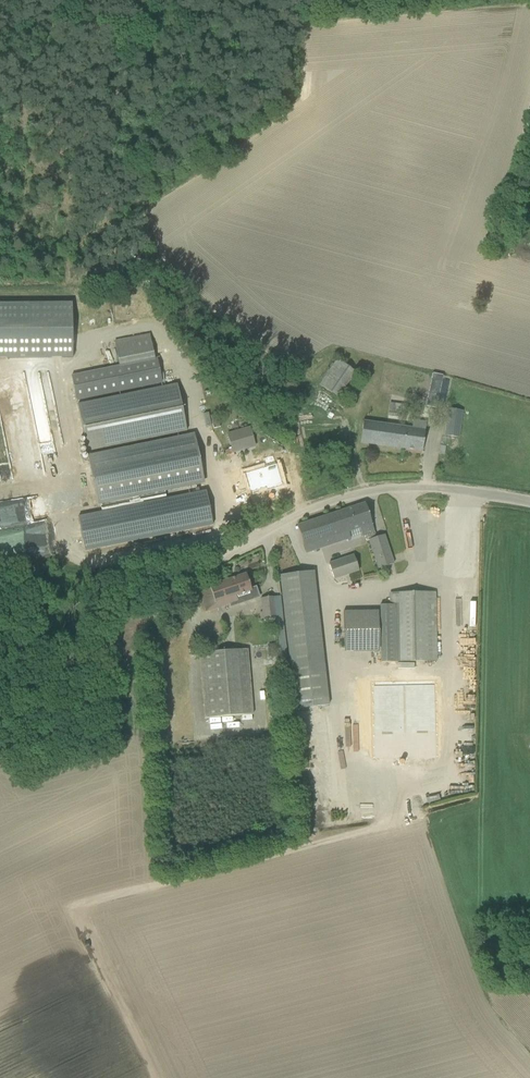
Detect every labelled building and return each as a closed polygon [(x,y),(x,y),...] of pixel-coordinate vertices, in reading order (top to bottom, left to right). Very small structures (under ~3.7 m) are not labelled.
[(0,305),(0,359),(72,358),(71,304),(0,305)] [(157,359),(71,377),(76,400),(161,382),(157,359)] [(337,359),(322,382),(339,394),(355,371),(337,359)] [(24,384),(4,387),(20,479),(43,475),(40,458),(38,459),(24,384)] [(186,431),(177,385),(77,405),(87,452),(186,431)] [(390,403),(388,417),(403,419),(405,405),(390,403)] [(448,409),(445,436),(459,438),(463,411),(448,409)] [(414,421),(412,429),(363,422),(360,443),(422,452),(426,423),(414,421)] [(227,434),(232,449),(253,443),(249,428),(227,434)] [(98,503),(203,482),(194,436),(88,458),(98,503)] [(13,477),(9,463),(0,466),(0,473),(2,480),(13,477)] [(276,465),(245,474),(250,492),(266,487),(267,490),(282,485),(276,465)] [(206,494),(78,520),(84,552),(212,526),(206,494)] [(384,535),(376,538),(365,504),(297,526),(306,554),(350,539),(350,537),(361,533),(363,537),(365,536),(366,542),(369,541),(378,569),(394,564),(384,535)] [(334,579),(358,571),(353,556),(328,564),(334,579)] [(328,705),(315,583),(313,572),(280,576),(295,709),(328,705)] [(254,597),(249,584),(246,574),(198,590),(206,613),(254,597)] [(147,586),(164,584),(162,575),(145,577),(147,586)] [(440,658),(440,591),(390,591),(390,604),(390,609),(390,658),(440,658)] [(260,619),(276,618),(274,597),(261,599),(262,612),(260,613),(260,619)] [(390,658),(390,604),(378,604),(378,610),(378,650),(378,657),(390,658)] [(378,650),(378,610),(341,610),(341,650),(378,650)] [(269,656),(281,655),(279,643),(267,644),(269,656)] [(248,648),(205,650),(208,721),(250,720),(248,648)] [(415,681),(360,682),(362,758),(416,757),(415,681)] [(441,790),(442,796),(466,792),(465,785),(441,790)]
